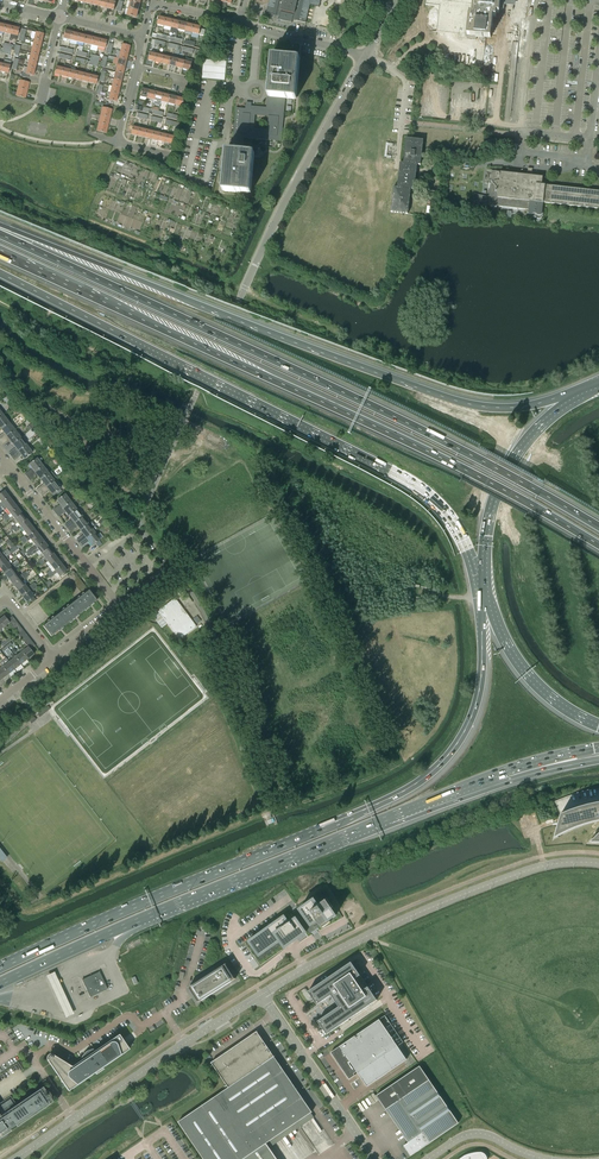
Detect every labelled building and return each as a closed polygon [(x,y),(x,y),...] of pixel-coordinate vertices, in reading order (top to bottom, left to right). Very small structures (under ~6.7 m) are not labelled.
[(108,0),(102,0),(100,6),(107,8),(109,0),(108,0)] [(116,2),(109,0),(107,8),(114,10),(116,2)] [(266,13),(279,17),(279,20),(291,23),(292,23),(292,20),(305,23),(306,23),(305,23),(308,14),(310,5),(318,7),(319,7),(321,0),(270,0),(267,13),(266,13)] [(467,35),(491,38),(496,38),(498,17),(503,17),(504,17),(505,5),(506,1),(506,0),(505,0),(474,0),(472,14),(470,13),(467,35)] [(140,4),(131,1),(129,8),(139,11),(140,4)] [(139,11),(129,8),(127,15),(137,18),(139,11)] [(164,26),(166,18),(159,16),(157,24),(164,26)] [(166,18),(164,26),(171,28),(173,20),(166,18)] [(180,21),(173,20),(171,28),(178,29),(180,21)] [(187,23),(180,21),(178,29),(185,31),(187,23)] [(194,25),(187,23),(185,31),(192,33),(194,25)] [(12,27),(5,25),(3,33),(10,34),(12,27)] [(194,25),(192,33),(199,34),(201,26),(194,25)] [(19,28),(12,27),(10,34),(17,36),(19,28)] [(70,40),(72,32),(65,30),(63,38),(70,40)] [(36,32),(34,39),(42,41),(44,34),(36,32)] [(79,34),(72,32),(70,40),(77,42),(79,34)] [(79,34),(77,42),(84,43),(86,35),(79,34)] [(93,37),(86,35),(84,43),(91,45),(93,37)] [(93,37),(91,45),(98,47),(100,39),(93,37)] [(34,39),(32,46),(40,48),(42,41),(34,39)] [(107,41),(100,39),(98,47),(105,49),(107,41)] [(122,44),(120,51),(128,53),(130,46),(122,44)] [(40,48),(32,46),(31,53),(39,55),(40,48)] [(128,53),(120,51),(119,58),(127,60),(128,53)] [(156,62),(157,54),(150,52),(148,60),(156,62)] [(39,55),(31,53),(29,60),(37,62),(39,55)] [(164,56),(157,54),(156,62),(163,64),(164,56)] [(171,57),(164,56),(163,64),(169,65),(171,57)] [(229,150),(228,150),(224,191),(249,194),(252,156),(253,153),(242,152),(244,138),(257,139),(281,141),(285,98),(294,99),(298,58),(273,56),(270,97),(269,111),(260,110),(260,105),(251,104),(246,104),(246,109),(236,108),(233,137),(235,137),(234,141),(230,141),(229,150)] [(178,59),(171,57),(169,65),(176,67),(178,59)] [(127,60),(119,58),(117,65),(125,67),(127,60)] [(185,61),(183,69),(191,70),(193,60),(186,58),(185,61)] [(178,59),(176,67),(183,69),(185,61),(178,59)] [(226,61),(204,59),(202,78),(225,80),(226,61)] [(37,62),(29,60),(27,67),(35,69),(37,62)] [(3,64),(1,72),(8,73),(10,66),(3,64)] [(117,65),(115,72),(123,74),(125,67),(117,65)] [(63,68),(56,66),(54,74),(61,76),(63,68)] [(27,67),(25,74),(22,73),(21,76),(28,78),(29,75),(33,76),(35,69),(27,67)] [(63,68),(61,76),(68,78),(70,70),(63,68)] [(77,72),(70,70),(68,78),(75,79),(77,72)] [(77,72),(75,79),(82,81),(84,73),(77,72)] [(115,72),(113,79),(121,81),(123,74),(115,72)] [(84,73),(82,81),(89,83),(91,75),(84,73)] [(98,77),(91,75),(89,83),(96,85),(98,77)] [(113,79),(112,86),(120,88),(121,81),(113,79)] [(29,82),(20,80),(18,88),(27,90),(29,82)] [(120,88),(112,86),(110,93),(118,95),(120,88)] [(18,88),(16,96),(25,98),(27,93),(27,90),(18,88)] [(147,98),(149,90),(142,88),(140,96),(147,98)] [(156,92),(149,90),(147,98),(154,100),(156,92)] [(163,94),(156,92),(154,100),(161,101),(163,94)] [(118,95),(110,93),(108,100),(116,102),(118,95)] [(163,94),(161,101),(168,103),(170,95),(163,94)] [(170,95),(168,103),(175,105),(177,97),(170,95)] [(177,97),(175,105),(182,107),(184,99),(177,97)] [(102,108),(100,115),(110,117),(111,114),(112,110),(102,108)] [(100,115),(98,123),(108,125),(110,117),(100,115)] [(171,121),(170,125),(175,127),(175,129),(178,130),(180,123),(171,121)] [(98,123),(97,130),(96,131),(106,133),(108,125),(98,123)] [(138,136),(140,128),(132,126),(130,134),(138,136)] [(145,138),(146,130),(140,128),(138,136),(145,138)] [(152,139),(153,132),(146,130),(145,138),(152,139)] [(158,141),(160,133),(153,132),(152,139),(158,141)] [(165,143),(167,135),(160,133),(158,141),(165,143)] [(172,145),(174,137),(167,135),(165,143),(172,145)] [(391,212),(408,214),(411,189),(414,189),(417,165),(421,165),(423,140),(406,138),(403,163),(400,162),(397,187),(394,187),(391,212)] [(497,206),(528,210),(528,216),(529,218),(532,218),(533,217),(536,217),(537,219),(540,219),(541,218),(543,203),(598,209),(598,191),(542,184),(543,177),(511,173),(512,172),(486,169),(485,183),(487,184),(488,182),(491,182),(488,205),(497,206)] [(485,205),(485,194),(473,194),(473,204),(485,205)] [(3,400),(10,409),(14,405),(7,396),(3,400)] [(1,429),(9,423),(3,415),(0,417),(0,427),(1,429)] [(9,423),(1,429),(4,433),(0,436),(0,441),(14,430),(9,423)] [(14,430),(0,441),(0,443),(2,445),(9,439),(13,444),(20,438),(14,430)] [(20,438),(13,444),(16,448),(9,454),(11,457),(26,445),(20,438)] [(32,453),(26,445),(11,457),(14,460),(21,454),(25,459),(32,453)] [(32,469),(25,475),(27,478),(42,466),(37,458),(29,464),(32,469)] [(62,463),(61,463),(60,464),(66,472),(69,469),(63,462),(62,463)] [(42,466),(27,478),(30,481),(37,475),(41,479),(48,474),(42,466)] [(48,474),(41,479),(44,484),(37,490),(39,493),(54,481),(48,474)] [(54,481),(39,493),(42,496),(49,490),(53,495),(60,489),(54,481)] [(2,502),(9,497),(5,491),(0,494),(0,500),(2,502)] [(61,505),(53,510),(56,514),(70,502),(64,494),(57,500),(61,505)] [(9,497),(2,502),(6,508),(14,502),(9,497)] [(14,502),(6,508),(10,514),(18,508),(14,502)] [(70,502),(56,514),(58,517),(66,511),(69,515),(76,510),(70,502)] [(15,519),(22,514),(18,508),(10,514),(15,519)] [(76,510),(69,515),(72,520),(65,525),(67,529),(82,517),(76,510)] [(19,525),(27,519),(22,514),(15,519),(17,523),(15,525),(11,528),(13,530),(17,527),(19,525)] [(82,517),(67,529),(70,532),(77,526),(81,530),(88,525),(82,517)] [(24,531),(31,525),(27,519),(19,525),(24,531)] [(92,521),(88,525),(81,530),(84,535),(76,540),(79,544),(94,532),(98,529),(92,521)] [(31,525),(24,531),(28,536),(36,531),(31,525)] [(33,542),(40,536),(36,531),(28,536),(26,538),(22,541),(24,544),(28,541),(30,539),(33,542)] [(79,544),(81,547),(89,541),(92,545),(100,540),(94,532),(79,544)] [(29,550),(31,553),(35,550),(37,548),(45,542),(40,536),(33,542),(35,545),(29,550)] [(41,553),(49,548),(45,542),(37,548),(35,550),(31,553),(33,555),(37,552),(39,550),(41,553)] [(46,559),(53,553),(49,548),(41,553),(44,557),(38,562),(40,564),(44,561),(46,559)] [(3,556),(5,554),(9,551),(7,549),(1,554),(0,553),(0,558),(3,556)] [(53,553),(46,559),(50,565),(58,559),(53,553)] [(55,570),(62,565),(58,559),(50,565),(53,568),(47,573),(48,575),(55,570)] [(14,566),(18,563),(16,560),(12,563),(9,565),(7,562),(0,567),(0,568),(4,573),(12,568),(14,566)] [(62,565),(55,570),(48,575),(50,578),(57,573),(59,576),(67,570),(62,565)] [(16,573),(12,568),(4,573),(8,579),(16,573)] [(13,585),(20,579),(18,576),(16,573),(8,579),(13,585)] [(29,576),(27,574),(23,577),(20,579),(13,585),(17,590),(25,585),(22,581),(25,579),(29,576)] [(22,596),(29,590),(25,585),(17,590),(22,596)] [(34,596),(29,590),(22,596),(26,602),(34,596)] [(83,595),(76,600),(73,603),(81,613),(97,601),(89,591),(83,595)] [(175,598),(158,611),(179,639),(196,627),(175,598)] [(66,625),(81,613),(73,603),(58,614),(66,625)] [(51,637),(66,625),(58,614),(43,626),(51,637)] [(9,623),(10,623),(9,623),(7,620),(4,616),(0,619),(0,623),(4,627),(3,628),(5,629),(7,627),(6,626),(9,623)] [(31,650),(28,647),(24,650),(23,649),(20,651),(21,652),(27,659),(34,654),(31,650)] [(21,664),(27,659),(21,652),(17,655),(17,654),(14,656),(21,664)] [(15,669),(21,664),(14,656),(12,658),(12,659),(9,662),(15,669)] [(1,666),(8,674),(15,669),(9,662),(5,665),(4,664),(1,666)] [(8,674),(1,666),(0,667),(0,677),(2,679),(8,674)] [(41,717),(47,711),(50,709),(48,706),(38,714),(39,714),(38,715),(39,717),(40,716),(41,717)] [(598,803),(588,805),(579,807),(570,811),(561,814),(554,838),(562,834),(570,830),(578,827),(581,826),(589,823),(597,822),(598,821),(598,803)] [(590,842),(597,842),(598,843),(598,833),(590,842)] [(249,941),(245,944),(260,965),(285,948),(306,933),(308,936),(312,934),(318,931),(320,930),(343,918),(324,887),(297,907),(292,911),(284,916),(249,941)] [(377,1000),(351,962),(308,992),(317,1005),(331,995),(339,1007),(318,1021),(327,1034),(377,1000)] [(226,964),(193,985),(188,988),(189,988),(198,1002),(198,1003),(236,979),(235,978),(235,979),(226,964)] [(99,972),(82,979),(82,980),(89,997),(90,997),(91,997),(107,990),(107,989),(108,989),(108,988),(100,972),(99,972)] [(71,1015),(52,973),(44,977),(61,1011),(64,1018),(71,1015)] [(407,1059),(398,1046),(379,1019),(331,1052),(349,1079),(355,1075),(354,1073),(357,1072),(358,1073),(367,1086),(407,1059)] [(211,1062),(229,1087),(178,1122),(204,1158),(277,1158),(270,1148),(315,1116),(257,1031),(211,1062)] [(47,1057),(47,1058),(47,1059),(47,1060),(49,1063),(50,1065),(58,1076),(68,1091),(95,1073),(96,1074),(104,1069),(103,1067),(129,1049),(126,1044),(122,1039),(119,1034),(95,1050),(94,1051),(93,1052),(92,1050),(88,1051),(87,1051),(87,1050),(86,1050),(86,1051),(85,1051),(85,1052),(85,1053),(82,1057),(84,1058),(83,1059),(81,1060),(72,1066),(57,1057),(56,1056),(52,1054),(52,1055),(52,1054),(51,1054),(50,1054),(49,1054),(49,1055),(48,1055),(48,1056),(47,1056),(47,1057)] [(404,1146),(411,1156),(459,1123),(429,1080),(420,1066),(376,1095),(408,1142),(404,1146)] [(4,1103),(0,1106),(0,1138),(11,1131),(9,1129),(16,1125),(17,1126),(53,1102),(43,1087),(15,1106),(10,1099),(4,1103)]
